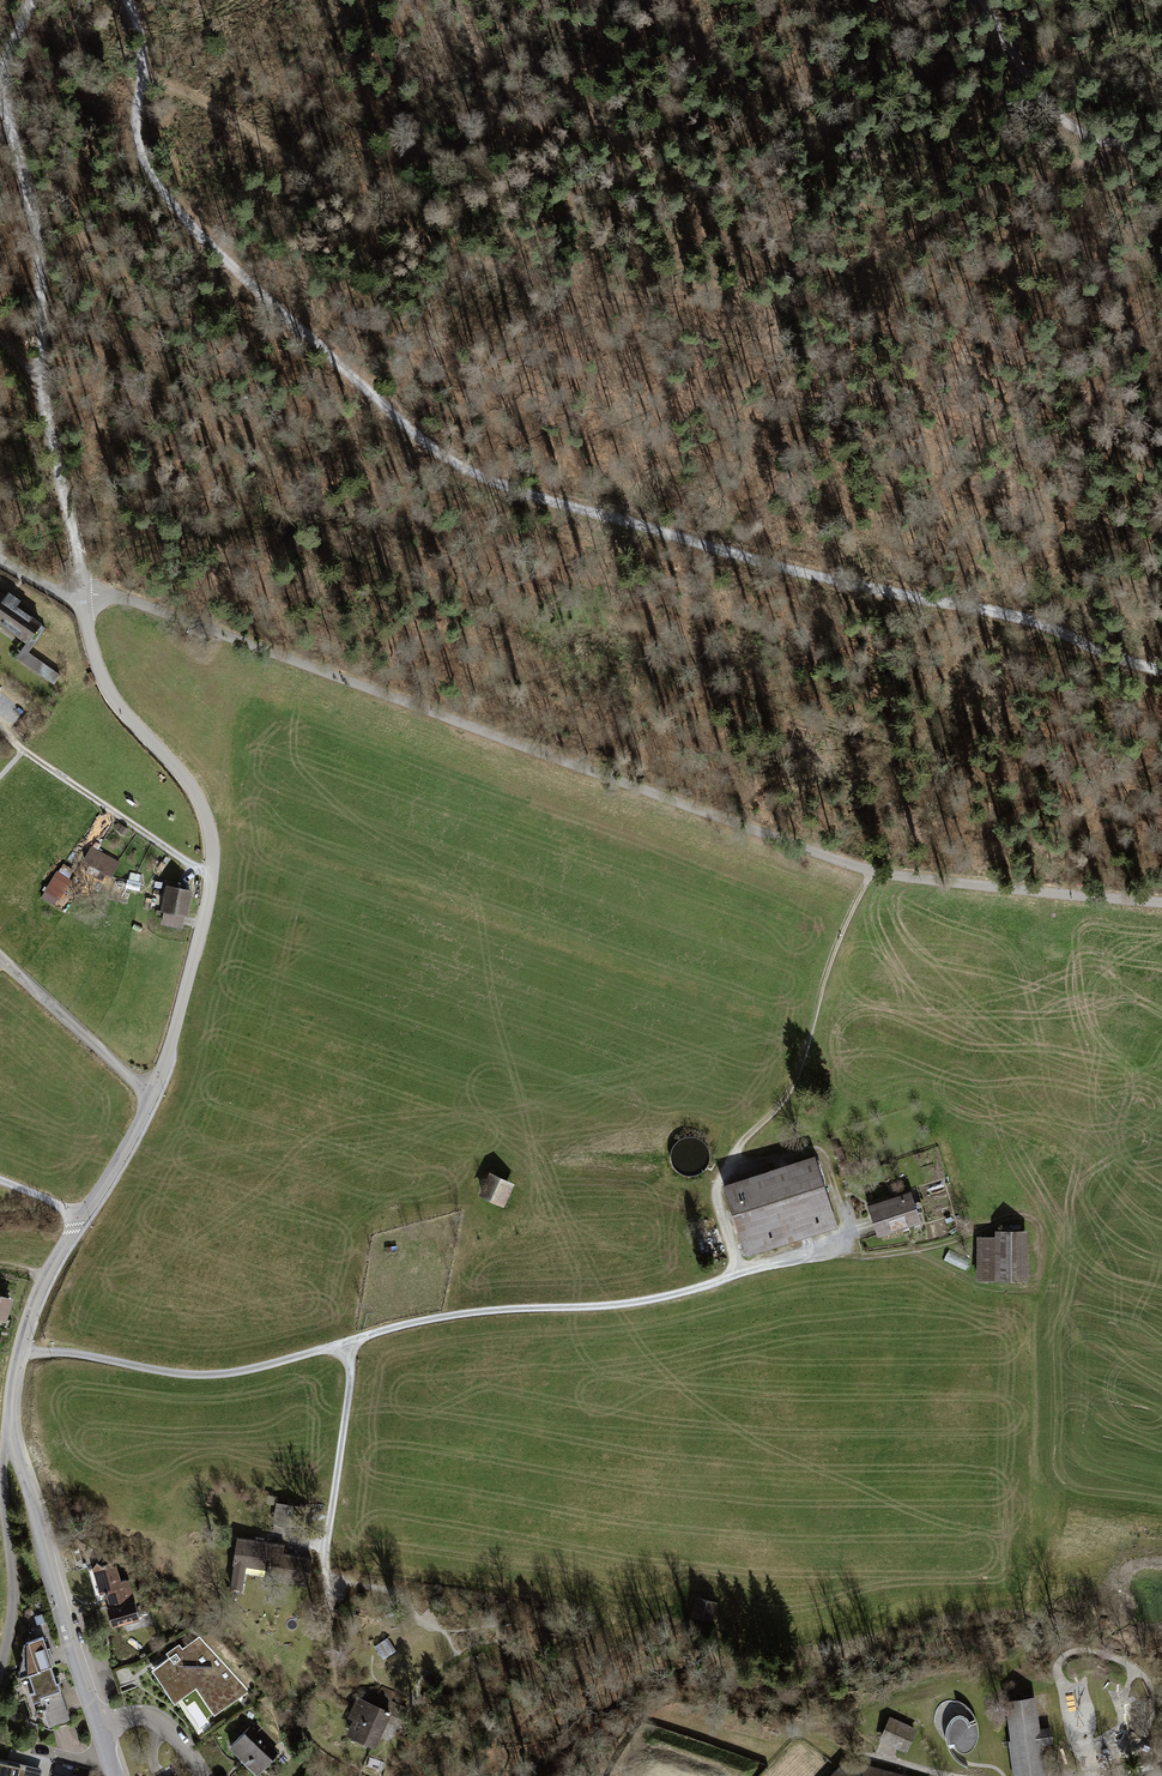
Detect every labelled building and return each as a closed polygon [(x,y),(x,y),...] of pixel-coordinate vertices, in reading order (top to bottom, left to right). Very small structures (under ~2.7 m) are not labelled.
[(0,600),(0,622),(27,640),(18,653),(57,679),(63,670),(31,648),(42,632),(37,629),(44,618),(19,601),(24,594),(10,585),(5,593),(0,600)] [(107,875),(115,880),(125,863),(101,848),(95,845),(85,861),(107,875)] [(73,878),(60,869),(44,895),(57,903),(70,883),(73,878)] [(200,885),(167,881),(162,920),(195,924),(200,885)] [(677,1175),(684,1177),(691,1177),(697,1175),(702,1171),(706,1166),(707,1160),(707,1153),(705,1148),(701,1143),(695,1139),(689,1138),(683,1138),(677,1141),(672,1145),(668,1151),(667,1158),(669,1165),(672,1171),(677,1175)] [(814,1155),(723,1185),(746,1258),(839,1227),(814,1155)] [(488,1169),(476,1193),(501,1206),(512,1181),(488,1169)] [(911,1191),(868,1206),(878,1238),(922,1223),(911,1191)] [(994,1237),(977,1237),(979,1282),(1027,1283),(1028,1230),(994,1231),(994,1237)] [(0,1293),(0,1320),(5,1322),(13,1297),(0,1293)] [(309,1507),(276,1502),(272,1522),(306,1527),(309,1507)] [(283,1544),(236,1536),(229,1579),(246,1581),(248,1565),(268,1568),(267,1576),(292,1581),(310,1583),(315,1556),(282,1551),(283,1544)] [(101,1553),(92,1567),(99,1588),(104,1588),(110,1606),(108,1607),(112,1625),(140,1618),(128,1577),(122,1579),(116,1560),(111,1561),(101,1553)] [(718,1605),(696,1599),(691,1615),(713,1621),(718,1605)] [(531,1617),(523,1617),(522,1626),(532,1626),(531,1617)] [(51,1664),(55,1663),(45,1632),(27,1638),(28,1672),(51,1664)] [(169,1657),(152,1669),(175,1702),(197,1688),(213,1715),(249,1691),(199,1637),(183,1648),(180,1644),(166,1653),(169,1657)] [(28,1672),(27,1638),(20,1641),(18,1653),(20,1653),(15,1677),(24,1695),(30,1693),(35,1691),(28,1672)] [(51,1664),(28,1672),(35,1691),(30,1693),(37,1711),(44,1708),(49,1725),(69,1718),(51,1664)] [(1005,1701),(1011,1741),(1009,1741),(1014,1775),(1045,1775),(1042,1745),(1053,1744),(1051,1727),(1040,1728),(1037,1697),(1005,1701)] [(196,1698),(187,1704),(201,1727),(210,1721),(196,1698)] [(362,1699),(347,1735),(375,1746),(379,1736),(392,1741),(399,1726),(388,1721),(392,1711),(362,1699)] [(977,1720),(971,1723),(969,1718),(966,1715),(962,1713),(958,1713),(954,1715),(951,1717),(949,1721),(947,1726),(946,1729),(946,1736),(947,1742),(948,1746),(949,1748),(951,1747),(955,1745),(957,1747),(959,1750),(962,1751),(967,1751),(971,1749),(974,1746),(976,1743),(978,1739),(978,1736),(979,1733),(979,1730),(978,1725),(978,1723),(977,1720)] [(893,1718),(884,1739),(910,1750),(919,1729),(893,1718)] [(251,1727),(230,1747),(256,1775),(279,1753),(251,1727)] [(44,1769),(0,1757),(0,1775),(43,1775),(44,1769)] [(376,1760),(369,1759),(368,1766),(380,1769),(382,1762),(376,1760)] [(831,1775),(903,1775),(845,1761),(831,1775)]
